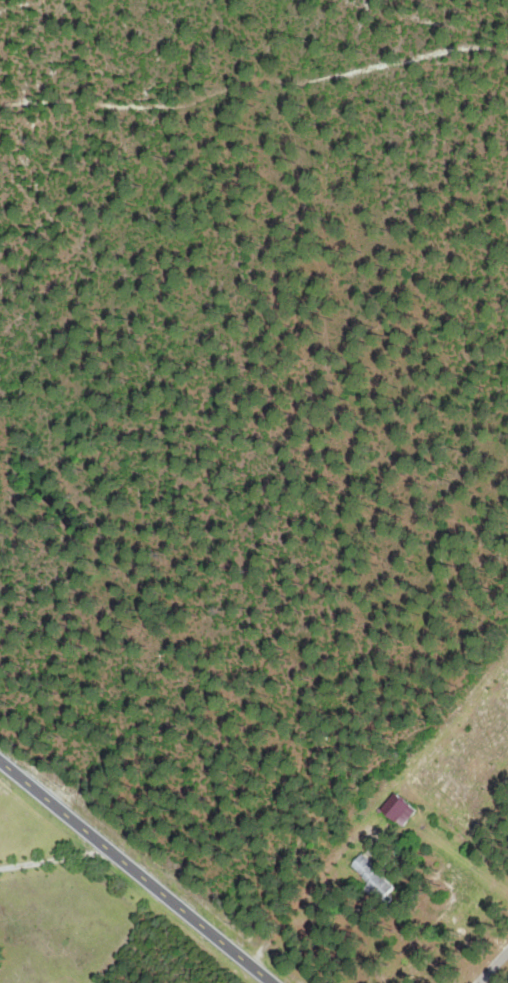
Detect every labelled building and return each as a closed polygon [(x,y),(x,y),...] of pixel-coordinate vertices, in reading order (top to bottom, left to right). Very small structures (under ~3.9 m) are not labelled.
[(386,807),(406,825),(422,808),(402,790),(386,807)] [(354,863),(387,898),(399,887),(366,852),(354,863)]
